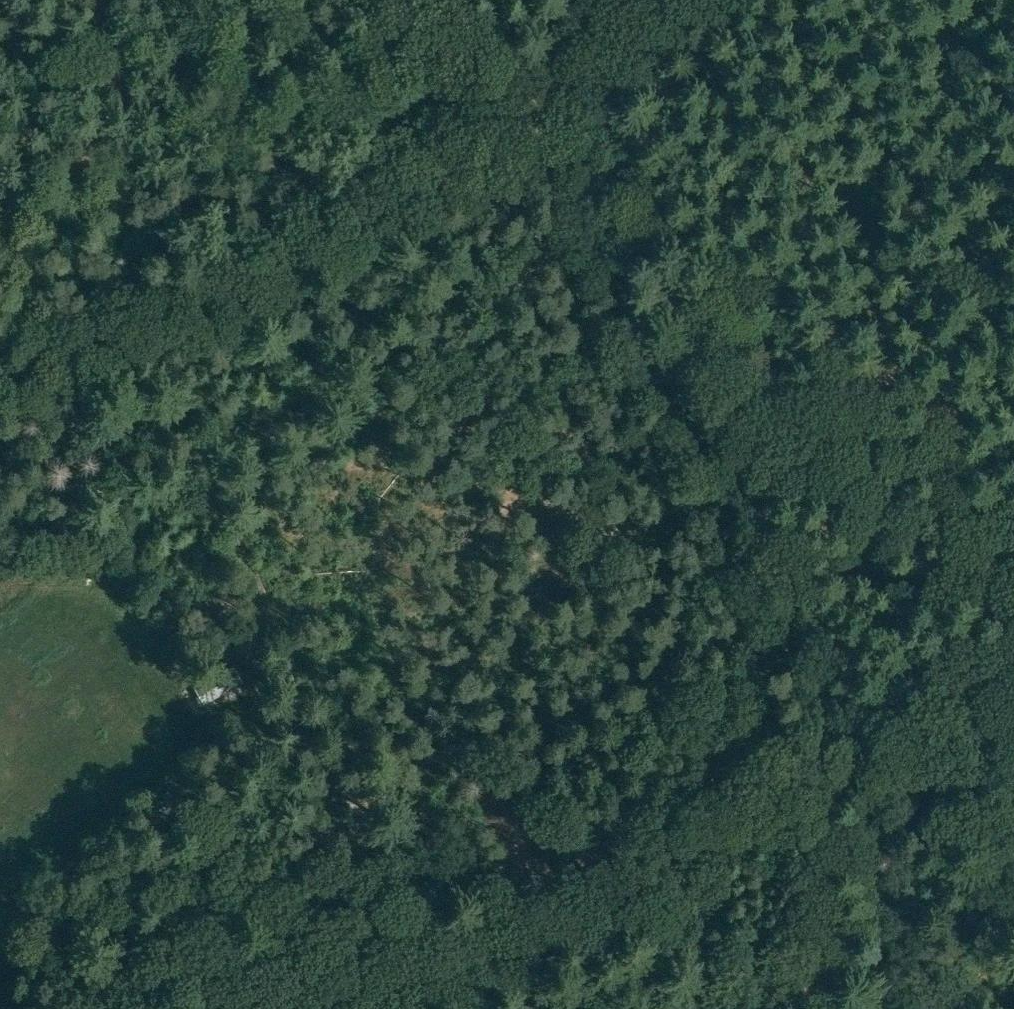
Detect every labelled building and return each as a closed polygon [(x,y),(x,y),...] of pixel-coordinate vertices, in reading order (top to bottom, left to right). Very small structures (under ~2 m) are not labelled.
[(195,685),(205,703),(243,681),(233,663),(195,685)]
